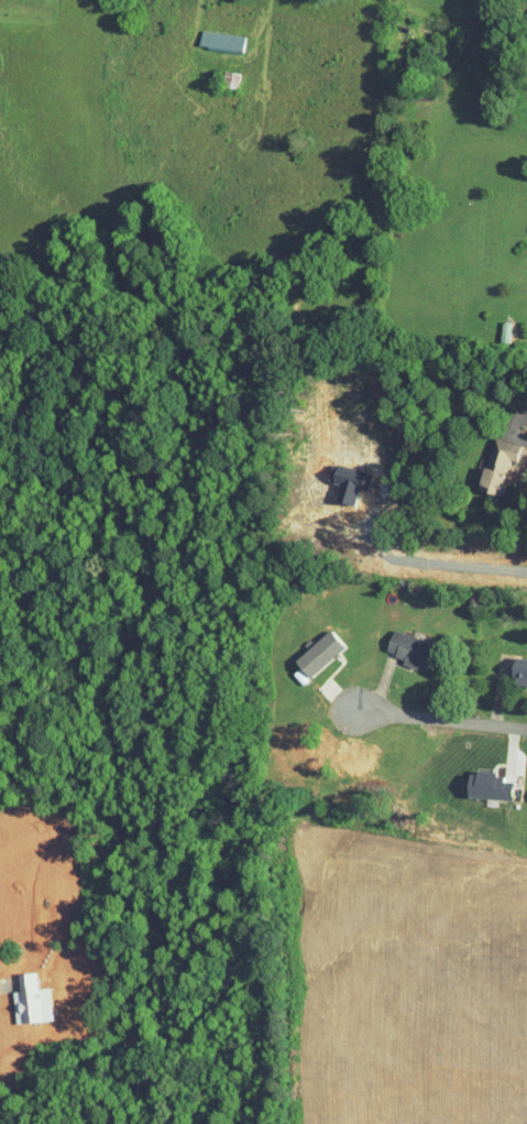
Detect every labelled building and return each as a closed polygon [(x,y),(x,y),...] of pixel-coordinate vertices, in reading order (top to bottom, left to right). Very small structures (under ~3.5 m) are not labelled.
[(230,29),(187,24),(185,38),(228,44),(230,29)] [(488,489),(495,453),(501,454),(505,437),(475,431),(465,485),(488,489)] [(410,664),(420,638),(380,622),(371,645),(390,652),(388,655),(410,664)] [(280,655),(296,673),(330,640),(314,623),(280,655)] [(526,682),(526,681),(526,654),(500,650),(495,677),(526,682)] [(453,766),(452,791),(497,793),(498,776),(488,775),(488,767),(453,766)]
